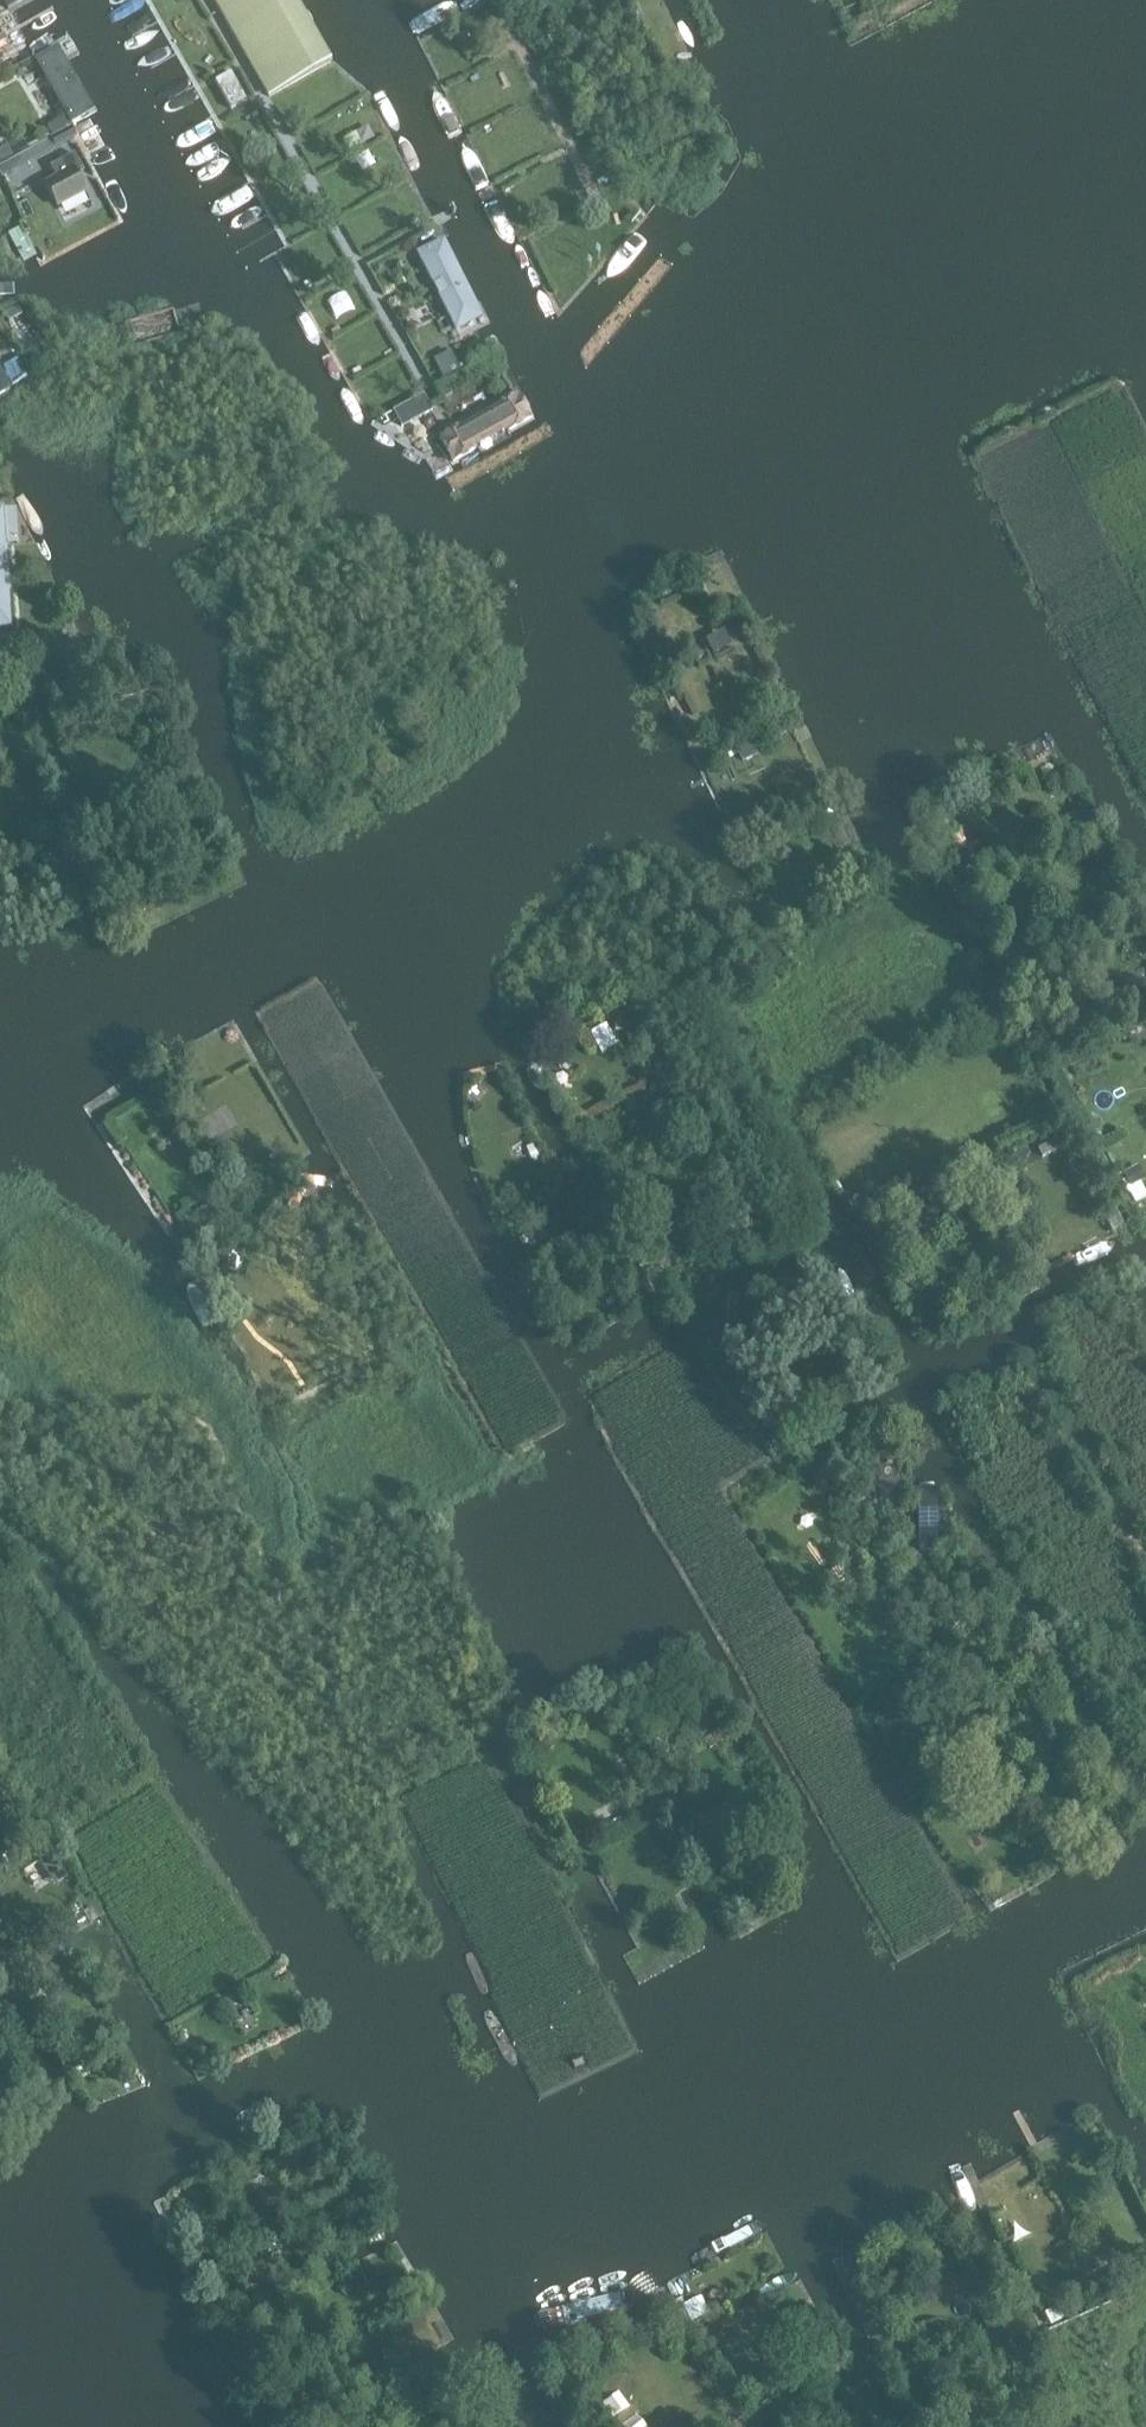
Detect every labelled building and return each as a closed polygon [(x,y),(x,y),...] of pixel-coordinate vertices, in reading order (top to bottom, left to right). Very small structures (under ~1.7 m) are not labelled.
[(328,65),(291,0),(210,0),(267,101),(328,65)] [(93,111),(57,50),(37,61),(72,123),(93,111)] [(246,100),(230,73),(214,82),(231,110),(246,100)] [(54,149),(69,141),(63,130),(48,138),(49,140),(54,149)] [(49,140),(7,163),(12,173),(54,150),(54,149),(49,140)] [(0,151),(0,166),(14,158),(8,147),(0,151)] [(78,175),(84,172),(75,154),(51,167),(57,179),(46,185),(57,206),(86,191),(78,175)] [(444,241),(418,254),(456,331),(482,318),(444,241)] [(444,373),(460,368),(454,349),(438,355),(444,373)] [(18,358),(1,368),(12,388),(28,379),(18,358)] [(533,419),(518,393),(439,438),(453,463),(533,419)] [(0,508),(0,632),(13,631),(4,508),(0,508)] [(713,655),(732,645),(724,630),(705,639),(713,655)] [(801,727),(794,714),(781,721),(787,734),(801,727)] [(758,756),(751,741),(736,748),(742,763),(758,756)] [(732,756),(729,751),(719,757),(722,762),(732,756)] [(961,850),(969,846),(961,830),(953,834),(961,850)] [(602,1054),(619,1045),(606,1023),(590,1032),(602,1054)] [(1058,1138),(1038,1148),(1043,1158),(1063,1148),(1058,1138)] [(534,1144),(526,1147),(531,1160),(540,1157),(534,1144)] [(1023,1167),(1030,1153),(1015,1146),(1008,1159),(1023,1167)] [(1145,1179),(1138,1166),(1125,1174),(1133,1187),(1145,1179)] [(290,1220),(297,1204),(287,1199),(280,1216),(290,1220)] [(213,1203),(195,1212),(201,1223),(219,1214),(213,1203)] [(236,1268),(237,1257),(221,1255),(220,1267),(236,1268)] [(893,1510),(893,1486),(879,1486),(879,1510),(893,1510)] [(939,1552),(937,1490),(917,1490),(919,1553),(939,1552)] [(716,1731),(703,1739),(710,1750),(723,1742),(716,1731)] [(731,1808),(724,1806),(720,1815),(727,1817),(731,1808)] [(619,1817),(612,1821),(616,1829),(623,1825),(619,1817)] [(40,1860),(55,1886),(68,1878),(53,1852),(40,1860)] [(106,1916),(95,1898),(80,1907),(91,1925),(106,1916)] [(575,2070),(585,2065),(579,2055),(570,2060),(575,2070)] [(281,2250),(275,2233),(261,2238),(267,2255),(281,2250)] [(353,2290),(343,2281),(336,2289),(346,2298),(353,2290)] [(725,2288),(719,2291),(723,2298),(729,2295),(725,2288)] [(693,2326),(682,2299),(673,2302),(683,2330),(693,2326)] [(1058,2307),(1044,2314),(1051,2327),(1065,2321),(1058,2307)] [(718,2339),(721,2326),(708,2323),(705,2336),(718,2339)] [(315,2340),(310,2328),(300,2332),(305,2344),(315,2340)]
